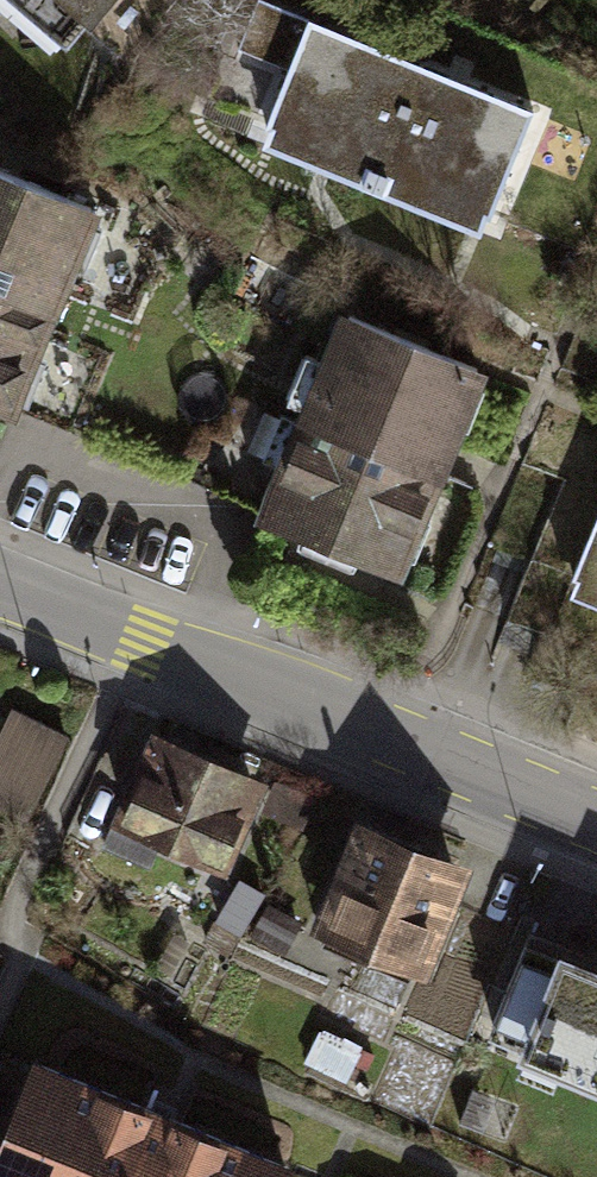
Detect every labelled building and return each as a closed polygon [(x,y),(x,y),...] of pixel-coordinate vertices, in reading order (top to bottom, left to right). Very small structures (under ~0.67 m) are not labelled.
[(66,53),(114,0),(9,0),(66,53)] [(290,70),(264,148),(372,191),(422,69),(341,37),(333,73),(295,57),(309,24),(263,4),(244,52),(290,70)] [(500,101),(422,69),(372,191),(485,235),(513,163),(561,183),(581,134),(532,116),(520,150),(485,137),(500,101)] [(57,319),(99,214),(0,173),(0,296),(57,319)] [(0,296),(0,414),(18,421),(57,319),(0,296)] [(341,312),(299,423),(448,487),(491,376),(341,312)] [(448,487),(299,423),(256,521),(404,584),(448,487)] [(569,597),(596,608),(596,530),(569,597)] [(0,748),(0,794),(40,811),(77,726),(21,701),(0,748)] [(153,737),(114,833),(228,878),(266,783),(153,737)] [(354,821),(306,934),(427,982),(473,871),(354,821)] [(496,1028),(527,1042),(520,1059),(596,1092),(596,971),(561,957),(565,947),(530,934),(496,1028)] [(0,1154),(0,1176),(290,1176),(292,1171),(35,1068),(0,1154)]
